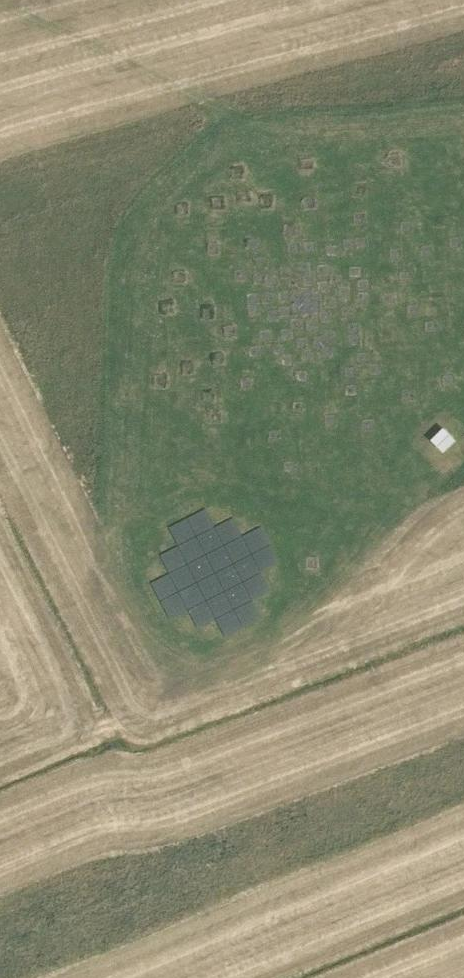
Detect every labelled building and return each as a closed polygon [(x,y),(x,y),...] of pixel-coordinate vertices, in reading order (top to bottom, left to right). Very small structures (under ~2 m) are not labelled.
[(456,440),(443,427),(430,440),(443,453),(456,440)] [(169,573),(150,582),(169,619),(188,610),(197,628),(215,618),(225,637),(261,618),(252,600),(270,590),(261,572),(279,562),(260,526),(242,535),(233,517),(214,526),(205,508),(168,527),(178,545),(159,555),(169,573)]
